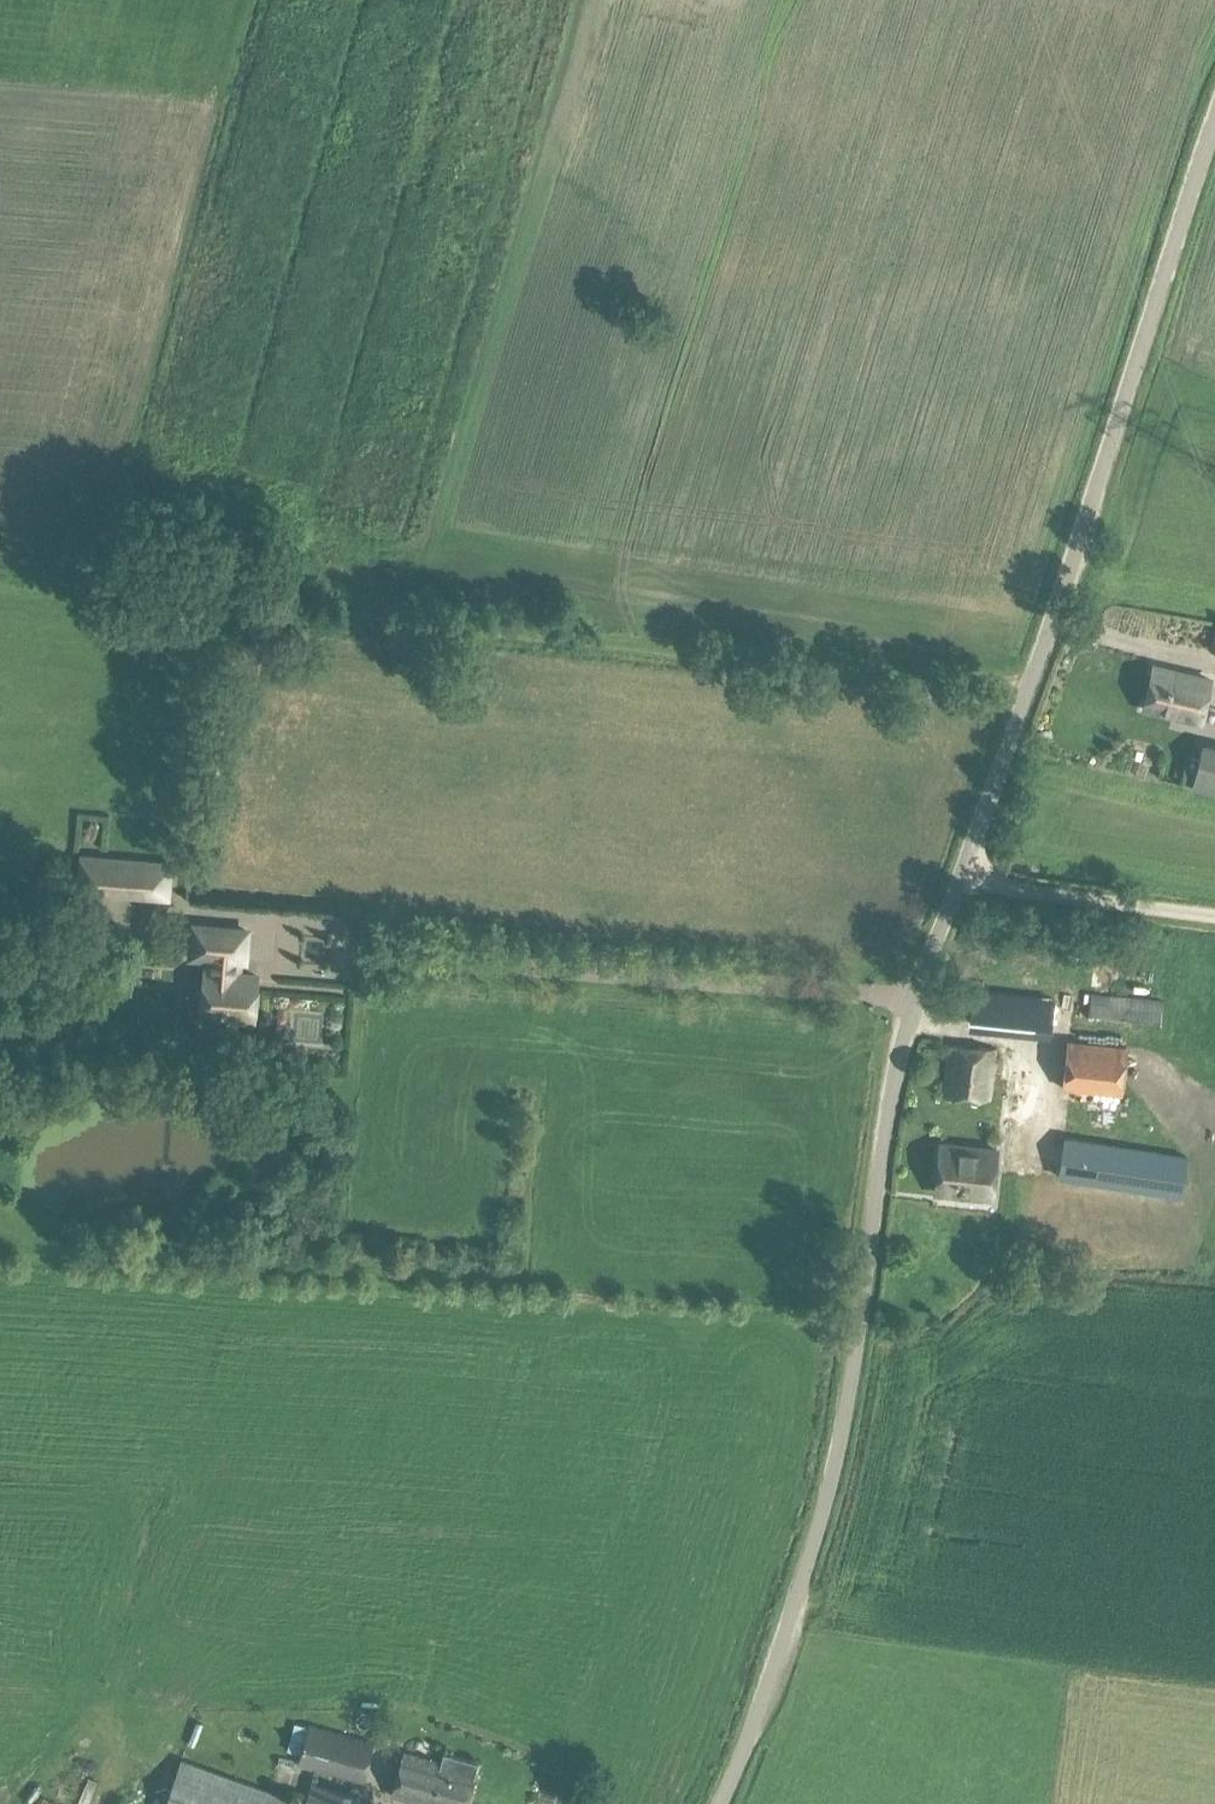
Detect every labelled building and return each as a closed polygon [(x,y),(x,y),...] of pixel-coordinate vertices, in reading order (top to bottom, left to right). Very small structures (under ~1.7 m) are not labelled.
[(1210,678),(1155,665),(1145,710),(1199,723),(1210,678)] [(1204,743),(1192,787),(1214,793),(1214,745),(1204,743)] [(80,839),(110,838),(108,810),(78,811),(80,839)] [(75,854),(72,893),(164,900),(167,861),(75,854)] [(234,1023),(235,1013),(254,1014),(254,1012),(257,1009),(258,1001),(255,998),(257,976),(238,974),(239,959),(245,959),(247,930),(195,926),(193,955),(209,956),(208,971),(207,971),(204,1004),(211,1004),(209,1021),(234,1023)] [(1013,995),(973,990),(970,1024),(1010,1028),(1013,995)] [(1088,1092),(1122,1096),(1124,1096),(1129,1046),(1068,1039),(1062,1089),(1088,1092)] [(955,1045),(954,1089),(999,1090),(1000,1047),(955,1045)] [(1057,1177),(1183,1198),(1189,1157),(1063,1138),(1057,1177)] [(992,1199),(997,1149),(942,1143),(937,1193),(992,1199)] [(305,1724),(297,1763),(357,1774),(364,1735),(305,1724)] [(477,1763),(445,1754),(442,1763),(405,1753),(393,1796),(420,1803),(465,1803),(477,1763)] [(540,1803),(549,1803),(560,1787),(533,1769),(519,1791),(540,1803)] [(275,1791),(223,1775),(216,1795),(231,1800),(230,1803),(272,1803),(275,1791)] [(156,1788),(150,1803),(197,1803),(156,1788)]
